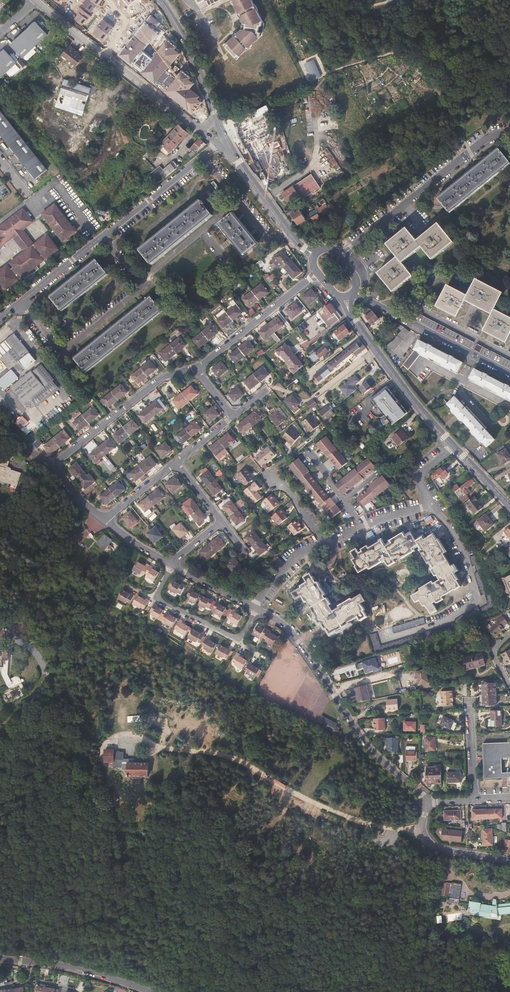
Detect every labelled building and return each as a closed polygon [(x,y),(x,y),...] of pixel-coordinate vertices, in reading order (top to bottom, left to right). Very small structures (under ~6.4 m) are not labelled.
[(97,6),(91,0),(85,0),(82,4),(92,12),(97,6)] [(235,4),(235,5),(244,23),(243,24),(242,27),(243,29),(229,42),(230,44),(227,47),(236,57),(239,54),(241,55),(260,38),(261,32),(259,32),(260,25),(262,25),(263,20),(253,0),(233,0),(235,4)] [(88,20),(91,16),(80,7),(77,11),(80,13),(88,20)] [(83,25),(88,20),(80,13),(75,19),(83,25)] [(135,35),(148,46),(159,32),(156,29),(161,23),(151,15),(135,35)] [(109,34),(114,28),(105,20),(99,26),(109,34)] [(35,21),(9,46),(22,60),(24,57),(34,49),(48,35),(35,21)] [(104,40),(109,34),(99,26),(94,32),(104,40)] [(120,55),(132,65),(134,62),(143,51),(148,46),(135,35),(120,55)] [(157,54),(172,65),(181,53),(176,49),(178,47),(168,40),(157,54)] [(76,67),(84,56),(70,45),(61,57),(76,67)] [(34,49),(24,57),(27,61),(37,52),(34,49)] [(0,55),(0,81),(7,74),(16,66),(18,64),(5,50),(0,55)] [(153,59),(143,51),(134,62),(144,71),(153,59)] [(143,73),(156,84),(167,70),(172,65),(157,54),(153,59),(144,71),(143,73)] [(314,60),(305,63),(312,79),(321,75),(314,60)] [(20,70),(16,66),(7,74),(11,78),(20,70)] [(177,78),(167,70),(158,81),(168,89),(177,78)] [(183,70),(177,78),(168,89),(166,91),(193,114),(203,102),(198,99),(200,96),(191,89),(196,83),(191,79),(192,77),(183,70)] [(83,116),(91,93),(95,94),(98,87),(91,85),(90,89),(65,80),(56,106),(83,116)] [(35,180),(47,171),(0,109),(0,134),(35,180)] [(144,118),(149,112),(146,109),(141,114),(144,118)] [(120,128),(121,132),(123,135),(126,143),(133,140),(127,125),(120,128)] [(167,155),(188,133),(179,125),(158,147),(167,155)] [(289,157),(277,129),(269,132),(281,160),(289,157)] [(192,157),(207,144),(205,142),(199,138),(191,149),(193,150),(189,154),(192,157)] [(498,148),(437,198),(450,213),(509,164),(509,162),(498,148)] [(265,155),(253,163),(258,171),(256,173),(261,180),(272,172),(267,164),(269,162),(265,155)] [(168,176),(176,169),(179,167),(175,161),(172,164),(164,170),(160,166),(148,176),(156,186),(168,176)] [(302,180),(311,193),(320,186),(311,173),(302,180)] [(214,180),(211,183),(216,189),(219,187),(214,180)] [(302,199),(311,193),(302,180),(282,194),(288,202),(299,194),(302,199)] [(129,190),(124,184),(118,189),(123,195),(129,190)] [(211,185),(209,186),(217,196),(219,195),(211,185)] [(217,196),(209,186),(197,195),(201,200),(140,250),(152,265),(213,216),(205,206),(217,196)] [(309,219),(328,208),(326,204),(307,216),(309,219)] [(76,231),(55,205),(49,209),(51,211),(44,217),(56,232),(59,231),(60,233),(59,233),(64,240),(76,231)] [(24,230),(35,222),(24,208),(22,210),(31,221),(21,229),(23,231),(23,232),(22,232),(22,233),(21,233),(21,234),(20,235),(19,235),(18,236),(17,236),(16,237),(15,237),(14,236),(0,247),(0,249),(14,238),(24,253),(31,248),(36,255),(39,253),(44,261),(45,260),(46,259),(35,245),(24,230)] [(308,226),(330,213),(331,212),(328,208),(309,219),(307,220),(306,221),(308,226)] [(299,225),(306,221),(307,220),(301,209),(297,212),(296,211),(292,213),(299,225)] [(14,236),(15,237),(16,237),(17,236),(18,236),(19,235),(20,235),(21,234),(21,233),(22,233),(22,232),(23,232),(23,231),(21,229),(31,221),(22,210),(0,227),(0,234),(2,236),(0,237),(0,247),(14,236)] [(219,225),(244,255),(258,244),(234,213),(219,225)] [(336,224),(331,216),(324,220),(327,226),(329,229),(336,224)] [(443,222),(422,239),(411,227),(392,243),(402,255),(382,271),(398,291),(418,275),(407,262),(427,246),(437,259),(459,241),(443,222)] [(59,250),(47,235),(35,245),(46,259),(59,250)] [(39,268),(37,266),(44,261),(39,253),(36,255),(31,248),(24,253),(11,263),(14,267),(11,270),(8,265),(0,271),(0,282),(6,290),(19,280),(19,279),(21,277),(22,278),(29,273),(30,275),(31,275),(32,274),(33,273),(35,273),(36,272),(37,271),(37,270),(38,269),(39,268)] [(282,267),(290,261),(283,252),(271,261),(278,269),(281,266),(282,267)] [(258,267),(265,265),(263,259),(256,261),(258,267)] [(108,274),(96,260),(50,296),(62,311),(108,274)] [(300,274),(290,261),(282,267),(292,280),(300,274)] [(480,279),(471,296),(451,285),(439,306),(459,317),(468,301),(495,315),(487,331),(509,343),(509,342),(509,316),(498,309),(506,293),(480,279)] [(262,284),(252,292),(259,300),(268,293),(262,284)] [(312,290),(303,297),(309,305),(318,298),(312,290)] [(259,300),(252,292),(243,299),(250,308),(259,300)] [(151,296),(73,357),(85,373),(163,311),(151,296)] [(236,306),(238,309),(239,308),(233,300),(230,303),(234,308),(236,306)] [(295,303),(285,311),(292,319),(301,312),(295,303)] [(330,304),(324,309),(326,311),(321,315),(324,320),(324,321),(328,326),(330,325),(331,326),(339,320),(334,313),(336,311),(330,304)] [(227,313),(233,321),(242,314),(238,309),(236,306),(234,308),(227,313)] [(373,311),(374,310),(368,307),(362,311),(372,324),(381,317),(378,314),(376,315),(373,311)] [(224,329),(233,321),(227,313),(217,321),(224,329)] [(277,317),(268,325),(274,332),(283,325),(277,317)] [(315,323),(311,326),(308,322),(300,328),(310,341),(322,331),(315,323)] [(202,332),(209,341),(218,333),(211,325),(202,332)] [(274,332),(268,325),(259,332),(265,340),(274,332)] [(344,325),(338,330),(343,338),(350,333),(344,325)] [(410,332),(404,327),(395,338),(387,345),(394,351),(410,332)] [(199,348),(209,341),(202,332),(193,340),(199,348)] [(0,346),(0,373),(7,367),(9,370),(19,362),(25,369),(36,361),(14,334),(0,346)] [(171,346),(177,354),(186,346),(180,338),(171,346)] [(433,346),(429,344),(428,345),(420,340),(414,350),(402,365),(408,370),(420,355),(457,374),(463,363),(454,358),(455,357),(451,355),(450,356),(432,347),(433,346)] [(248,341),(239,348),(245,356),(254,348),(248,341)] [(361,348),(359,346),(356,342),(355,343),(354,342),(349,346),(350,347),(315,376),(315,377),(313,379),(317,384),(348,359),(355,354),(361,348)] [(356,356),(366,348),(365,346),(363,343),(359,346),(361,348),(355,354),(356,356)] [(285,362),(293,356),(284,344),(274,352),(278,357),(280,356),(285,362)] [(167,361),(177,354),(171,346),(161,353),(167,361)] [(324,346),(316,353),(320,358),(328,351),(324,346)] [(245,356),(239,348),(229,355),(236,363),(245,356)] [(302,368),(293,356),(285,362),(290,368),(288,369),(292,375),(302,368)] [(141,369),(148,377),(157,369),(151,362),(141,369)] [(221,362),(212,369),(219,378),(228,370),(221,362)] [(40,365),(11,389),(23,404),(28,405),(54,383),(40,365)] [(254,374),(260,382),(269,375),(263,367),(254,374)] [(138,384),(148,377),(141,369),(132,377),(138,384)] [(509,387),(509,386),(509,385),(507,384),(506,385),(488,375),(488,374),(485,373),(484,374),(475,369),(469,380),(509,402),(509,387)] [(250,390),(260,382),(254,374),(244,382),(250,390)] [(360,380),(356,375),(341,387),(348,397),(357,389),(354,385),(360,380)] [(372,388),(367,382),(360,387),(362,389),(360,390),(364,395),(372,388)] [(112,392),(118,400),(127,393),(121,385),(112,392)] [(191,387),(182,394),(188,402),(198,394),(191,387)] [(238,387),(228,394),(235,402),(244,395),(238,387)] [(383,413),(393,425),(406,414),(387,390),(375,400),(379,405),(381,406),(379,408),(383,413)] [(109,408),(118,400),(112,392),(103,400),(109,408)] [(180,409),(189,402),(188,402),(182,394),(182,393),(173,401),(180,409)] [(292,395),(284,401),(292,410),(297,406),(299,404),(292,395)] [(465,407),(456,397),(448,404),(453,409),(452,410),(455,414),(455,415),(458,418),(458,417),(462,421),(463,420),(472,431),(471,432),(475,436),(475,437),(477,439),(477,438),(481,443),(483,442),(487,447),(495,440),(491,436),(485,429),(486,428),(467,406),(465,407)] [(311,409),(312,409),(317,405),(314,401),(313,399),(307,404),(311,409)] [(157,401),(148,408),(154,416),(163,409),(157,401)] [(329,419),(338,412),(335,408),(330,402),(327,405),(328,405),(322,410),(329,419)] [(213,407),(203,414),(210,422),(219,415),(213,407)] [(83,415),(89,423),(99,416),(92,408),(83,415)] [(154,416),(148,408),(138,416),(145,424),(154,416)] [(255,411),(246,419),(252,426),(261,419),(255,411)] [(270,417),(277,427),(285,421),(278,411),(270,417)] [(23,415),(20,417),(17,414),(13,417),(16,421),(15,422),(27,435),(35,428),(23,415)] [(80,431),(89,423),(83,415),(73,423),(80,431)] [(310,416),(302,422),(310,432),(319,425),(316,422),(315,422),(313,420),(313,418),(312,417),(311,417),(310,416)] [(252,426),(246,419),(237,426),(243,434),(252,426)] [(133,420),(124,428),(130,435),(139,428),(133,420)] [(185,428),(192,436),(201,429),(195,421),(185,428)] [(289,441),(288,443),(292,445),(300,436),(291,427),(283,436),(287,440),(289,441)] [(130,435),(124,428),(114,435),(120,443),(130,435)] [(186,441),(192,436),(185,428),(174,437),(178,442),(180,440),(182,444),(184,443),(185,444),(187,443),(186,441)] [(53,439),(60,447),(68,440),(67,438),(69,437),(64,430),(53,439)] [(409,439),(403,431),(391,439),(398,447),(409,439)] [(228,433),(219,441),(225,449),(234,441),(228,433)] [(326,436),(316,443),(327,457),(328,456),(331,460),(330,460),(335,466),(335,465),(339,469),(347,462),(326,436)] [(37,439),(31,444),(36,449),(42,444),(37,439)] [(50,454),(60,447),(53,439),(44,446),(50,454)] [(108,440),(99,447),(105,455),(114,448),(108,440)] [(173,451),(165,441),(154,450),(162,459),(173,451)] [(225,449),(219,441),(210,448),(216,456),(225,449)] [(495,451),(503,464),(509,460),(509,455),(504,445),(495,451)] [(105,455),(99,447),(90,455),(96,462),(105,455)] [(269,447),(256,457),(262,466),(265,463),(266,464),(269,461),(269,460),(275,455),(269,447)] [(139,466),(145,474),(154,466),(151,463),(153,461),(149,457),(139,466)] [(309,471),(298,458),(289,465),(331,518),(341,511),(335,504),(330,497),(329,498),(326,494),(327,494),(322,488),(322,489),(316,481),(312,475),(311,476),(308,472),(309,471)] [(335,484),(342,493),(346,490),(347,491),(349,488),(350,489),(363,478),(362,477),(366,474),(366,475),(372,470),(375,466),(369,458),(335,484)] [(69,469),(76,478),(84,472),(77,463),(69,469)] [(12,487),(15,476),(1,472),(3,465),(0,464),(0,484),(12,487)] [(136,481),(145,474),(139,466),(127,475),(130,478),(132,476),(136,481)] [(441,468),(432,476),(435,479),(439,475),(443,479),(448,473),(445,469),(443,470),(441,468)] [(236,476),(244,486),(253,480),(248,474),(249,473),(245,469),(236,476)] [(84,472),(76,478),(84,487),(86,485),(88,488),(95,482),(89,474),(87,475),(84,472)] [(201,478),(207,487),(215,481),(209,472),(201,478)] [(377,495),(390,485),(383,475),(369,486),(370,486),(366,489),(360,494),(361,494),(357,497),(364,506),(377,495)] [(175,478),(166,485),(172,494),(181,486),(175,478)] [(470,499),(467,495),(472,491),(469,488),(475,483),(471,479),(459,488),(457,484),(452,488),(463,503),(465,502),(470,499)] [(215,481),(207,487),(215,497),(222,490),(215,481)] [(108,488),(115,497),(125,490),(117,482),(108,488)] [(255,482),(244,490),(254,503),(261,498),(256,491),(260,488),(255,482)] [(106,505),(115,497),(108,488),(98,497),(106,505)] [(157,490),(148,497),(155,506),(164,498),(157,490)] [(270,495),(263,502),(271,512),(279,506),(270,495)] [(482,508),(473,496),(470,499),(465,502),(474,514),(482,508)] [(155,506),(148,497),(139,505),(145,513),(155,506)] [(241,507),(246,503),(241,498),(237,502),(241,507)] [(191,515),(199,509),(190,499),(181,506),(189,517),(191,515)] [(222,507),(230,517),(238,510),(230,501),(222,507)] [(360,505),(354,509),(359,515),(365,511),(360,505)] [(282,508),(271,517),(278,525),(287,518),(283,513),(285,512),(282,508)] [(206,519),(199,509),(191,515),(198,525),(206,519)] [(238,510),(230,517),(237,526),(245,520),(238,510)] [(130,512),(122,519),(129,528),(137,522),(130,512)] [(485,514),(477,520),(484,531),(492,525),(485,514)] [(298,523),(295,520),(287,526),(294,535),(302,528),(300,526),(299,526),(297,523),(298,523)] [(182,525),(174,532),(182,540),(190,534),(182,525)] [(156,528),(147,534),(155,544),(163,537),(156,528)] [(245,537),(252,547),(260,540),(253,531),(245,537)] [(351,552),(355,558),(353,560),(356,566),(356,567),(360,573),(368,568),(369,570),(382,562),(381,560),(384,559),(388,567),(395,563),(394,560),(400,556),(402,559),(415,551),(413,549),(420,545),(422,550),(420,551),(428,564),(431,562),(434,568),(432,570),(436,576),(438,575),(440,580),(434,583),(433,581),(420,589),(421,591),(413,596),(416,602),(420,600),(424,606),(426,605),(428,608),(429,608),(432,614),(438,611),(433,603),(436,602),(437,604),(444,599),(442,597),(454,590),(455,591),(461,587),(453,574),(458,572),(454,565),(451,567),(444,555),(447,553),(439,540),(438,541),(434,535),(426,540),(424,537),(417,541),(413,533),(406,537),(403,532),(390,539),(392,542),(385,546),(382,540),(370,547),(368,545),(362,549),(363,551),(360,552),(357,549),(351,552)] [(209,545),(215,554),(224,546),(218,538),(209,545)] [(108,539),(102,547),(106,550),(105,552),(112,557),(115,554),(112,552),(116,545),(108,539)] [(260,540),(252,547),(259,556),(267,550),(260,540)] [(206,561),(215,554),(209,545),(200,552),(206,561)] [(233,574),(241,567),(234,558),(225,564),(233,574)] [(141,574),(144,576),(145,574),(149,567),(146,565),(145,566),(137,562),(132,571),(140,575),(141,574)] [(153,567),(150,565),(149,567),(145,574),(148,576),(147,578),(154,581),(159,573),(153,569),(153,567)] [(314,577),(311,573),(305,577),(308,582),(301,586),(302,588),(293,593),(297,599),(303,596),(306,601),(307,601),(317,617),(316,617),(320,624),(322,623),(326,629),(327,628),(331,635),(337,631),(337,632),(351,624),(350,623),(359,617),(361,621),(368,617),(364,611),(365,610),(362,604),(366,601),(362,594),(353,600),(352,599),(340,606),(340,608),(334,611),(331,606),(332,605),(328,598),(327,599),(325,595),(326,595),(318,582),(317,583),(315,580),(316,579),(315,576),(314,577)] [(174,582),(169,591),(176,594),(177,592),(180,594),(184,586),(181,584),(181,585),(174,582)] [(189,601),(196,604),(200,595),(194,592),(194,590),(191,588),(186,597),(190,599),(189,601)] [(123,590),(118,599),(125,603),(126,602),(129,603),(134,595),(131,593),(130,595),(123,590)] [(138,596),(133,604),(140,609),(141,607),(144,609),(149,600),(147,599),(146,599),(145,600),(138,596)] [(203,596),(198,606),(205,609),(206,608),(209,609),(214,600),(211,598),(210,600),(203,596)] [(217,602),(212,611),(216,612),(215,614),(221,618),(226,608),(220,605),(220,603),(217,602)] [(152,616),(159,620),(162,614),(164,611),(161,609),(157,607),(158,606),(154,604),(149,612),(153,614),(152,616)] [(233,610),(228,618),(231,620),(231,622),(237,625),(243,617),(236,613),(237,611),(233,610)] [(165,623),(172,627),(176,621),(177,619),(175,617),(173,616),(170,614),(170,613),(167,611),(165,615),(162,620),(165,622),(165,623)] [(392,627),(394,634),(426,624),(424,617),(392,627)] [(496,620),(486,628),(492,636),(502,628),(501,627),(504,625),(499,617),(495,620),(496,620)] [(184,636),(190,627),(186,625),(183,624),(182,623),(183,622),(180,620),(178,622),(175,628),(178,630),(177,632),(184,636)] [(421,633),(423,639),(455,628),(453,622),(421,633)] [(263,639),(268,630),(265,628),(264,630),(258,626),(253,635),(259,639),(260,637),(263,639)] [(200,643),(204,636),(205,635),(201,633),(200,634),(200,633),(197,632),(193,630),(188,638),(196,643),(197,641),(200,643)] [(272,632),(268,630),(263,639),(267,641),(266,642),(273,646),(278,637),(271,634),(272,632)] [(370,636),(377,655),(418,641),(416,635),(381,646),(377,634),(370,636)] [(206,637),(202,646),(205,648),(204,649),(212,654),(217,645),(213,642),(209,640),(210,639),(209,639),(206,637)] [(227,659),(232,650),(228,648),(228,649),(227,649),(224,647),(220,645),(219,646),(215,654),(223,658),(224,657),(227,659)] [(501,654),(507,665),(509,663),(509,664),(509,650),(501,654)] [(22,682),(22,680),(24,679),(21,674),(19,675),(19,674),(11,678),(9,674),(10,652),(0,652),(0,665),(3,665),(3,671),(3,676),(10,688),(21,681),(22,682)] [(240,656),(240,655),(239,654),(237,653),(232,662),(235,663),(235,665),(242,670),(247,661),(240,656)] [(482,654),(463,660),(466,670),(485,664),(482,654)] [(375,658),(361,662),(365,673),(379,669),(375,658)] [(250,662),(245,671),(248,673),(247,674),(255,679),(260,670),(252,666),(253,664),(250,662)] [(424,670),(414,672),(416,677),(415,677),(416,681),(417,681),(419,685),(429,683),(427,676),(427,674),(426,671),(424,670)] [(59,675),(55,673),(50,685),(58,688),(60,682),(57,680),(59,675)] [(483,684),(483,694),(496,694),(495,684),(483,684)] [(356,688),(358,702),(371,700),(368,685),(356,688)] [(261,692),(266,695),(271,698),(274,693),(263,687),(261,692)] [(453,691),(442,691),(442,692),(441,694),(441,697),(442,698),(443,706),(454,706),(453,701),(454,701),(454,695),(453,695),(453,691)] [(496,694),(483,694),(483,705),(496,705),(496,694)] [(387,710),(398,710),(398,700),(387,700),(387,710)] [(490,711),(490,726),(502,725),(501,710),(490,711)] [(444,716),(440,724),(450,729),(454,721),(444,716)] [(385,718),(374,719),(374,722),(373,723),(373,725),(374,726),(374,731),(375,731),(385,730),(385,718)] [(130,719),(118,721),(119,728),(131,725),(130,719)] [(327,719),(322,728),(341,738),(344,731),(341,729),(342,727),(327,719)] [(404,730),(415,731),(416,722),(404,721),(404,730)] [(425,738),(425,751),(435,750),(435,737),(425,738)] [(388,751),(398,751),(398,738),(388,738),(388,751)] [(483,743),(485,749),(483,749),(485,754),(484,754),(485,758),(484,758),(485,763),(484,763),(485,777),(485,778),(501,778),(500,758),(502,758),(502,759),(507,759),(507,758),(509,757),(509,742),(483,743)] [(407,751),(407,760),(417,760),(417,751),(407,751)] [(123,752),(117,752),(114,752),(114,763),(123,763),(123,769),(129,769),(129,772),(127,773),(127,776),(148,777),(148,763),(133,763),(133,760),(123,759),(123,752)] [(460,772),(446,773),(447,782),(460,782),(460,772)] [(426,774),(427,784),(440,783),(440,773),(426,774)] [(472,819),(487,819),(487,809),(472,810),(472,819)] [(487,809),(487,819),(502,818),(502,809),(487,809)] [(443,811),(443,820),(460,819),(460,810),(443,811)] [(483,830),(483,846),(493,846),(492,829),(483,830)] [(443,830),(442,839),(461,841),(462,831),(451,830),(451,831),(443,830)] [(460,885),(451,883),(448,901),(457,903),(460,885)] [(500,914),(509,913),(509,904),(497,905),(492,905),(492,906),(481,904),(481,903),(470,901),(469,906),(466,911),(468,912),(469,909),(474,910),(473,914),(489,917),(490,915),(491,915),(491,914),(497,915),(500,914)]
